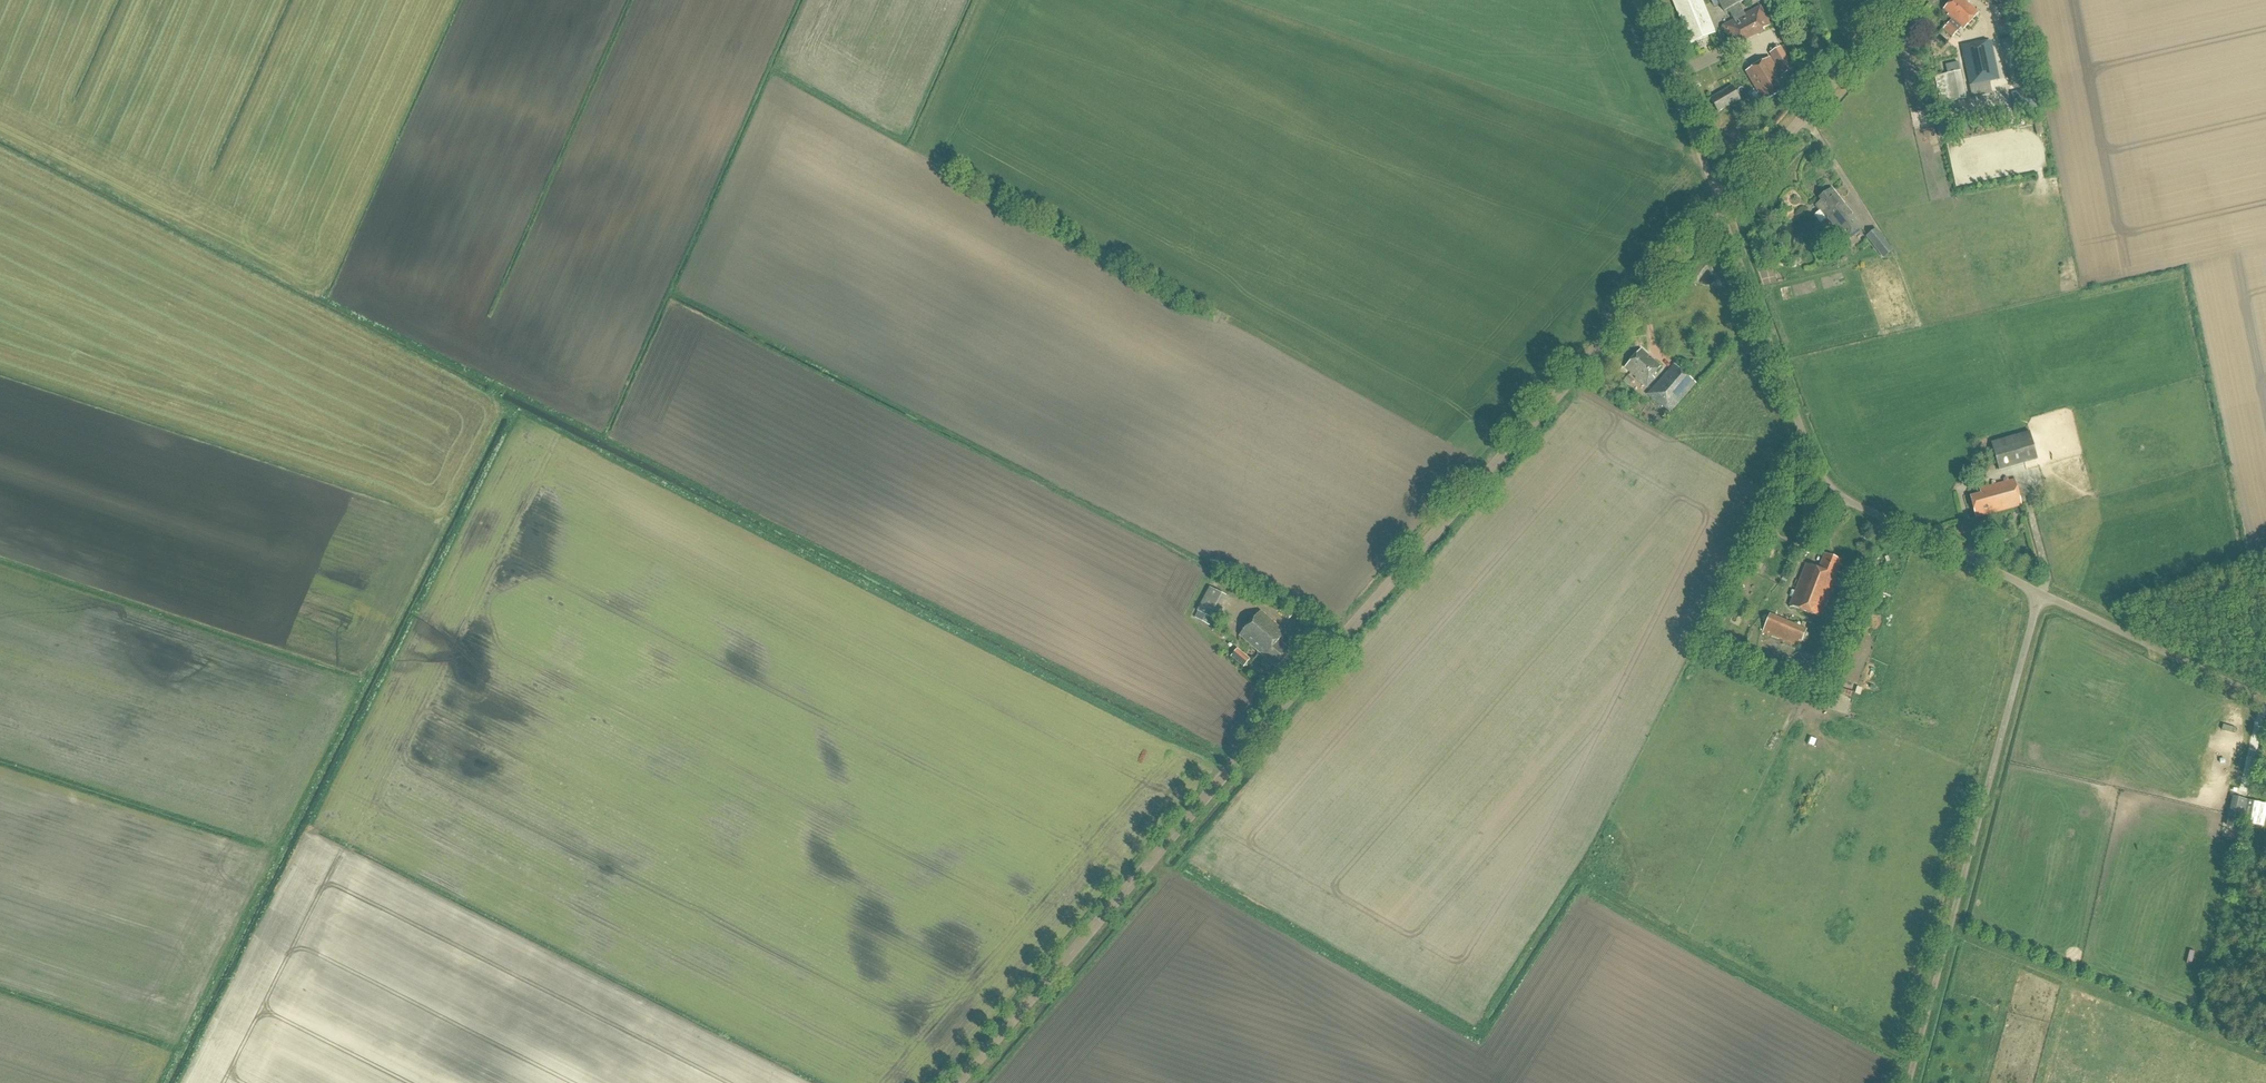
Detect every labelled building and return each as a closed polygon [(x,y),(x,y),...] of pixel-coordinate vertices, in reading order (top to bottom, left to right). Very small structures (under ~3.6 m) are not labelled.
[(1690,44),(1716,33),(1702,0),(1672,0),(1690,44)] [(1728,9),(1734,20),(1723,26),(1733,46),(1740,42),(1741,44),(1764,32),(1763,30),(1770,26),(1760,6),(1744,14),(1739,4),(1746,0),(1718,0),(1724,11),(1728,9)] [(1959,31),(1961,33),(1976,15),(1961,2),(1959,3),(1956,0),(1952,0),(1940,14),(1950,22),(1941,33),(1950,41),(1959,31)] [(1676,43),(1673,36),(1672,32),(1667,35),(1671,45),(1676,43)] [(1980,42),(1961,46),(1969,86),(1999,80),(1991,42),(1980,45),(1980,42)] [(1781,46),(1768,53),(1782,75),(1794,68),(1781,46)] [(1780,81),(1782,80),(1770,59),(1746,73),(1763,103),(1785,90),(1780,81)] [(1967,98),(1960,71),(1934,77),(1940,104),(1967,98)] [(1732,87),(1710,100),(1718,114),(1740,101),(1732,87)] [(1826,220),(1834,230),(1837,228),(1848,242),(1862,230),(1851,216),(1852,215),(1832,189),(1819,200),(1821,203),(1815,207),(1819,213),(1814,217),(1820,225),(1826,220)] [(1640,350),(1624,368),(1644,386),(1660,368),(1640,350)] [(1663,406),(1670,413),(1696,383),(1674,364),(1647,394),(1649,396),(1648,397),(1661,408),(1663,406)] [(1628,376),(1622,382),(1628,388),(1634,382),(1628,376)] [(1991,442),(1999,471),(2037,460),(2029,431),(1991,442)] [(2022,507),(2016,480),(1979,489),(1982,499),(1972,501),(1977,519),(2022,507)] [(1822,555),(1816,569),(1804,563),(1786,605),(1818,618),(1836,577),(1834,576),(1840,562),(1822,555)] [(1212,619),(1224,596),(1207,587),(1195,610),(1196,610),(1192,617),(1208,625),(1211,618),(1212,619)] [(1279,612),(1288,621),(1293,616),(1284,607),(1279,612)] [(1762,631),(1799,646),(1808,627),(1770,611),(1762,631)] [(1265,659),(1266,658),(1277,668),(1291,651),(1280,642),(1286,635),(1260,613),(1240,637),(1265,659)] [(1251,660),(1238,650),(1231,658),(1244,668),(1251,660)] [(2232,792),(2226,823),(2241,826),(2247,796),(2232,792)] [(2253,798),(2250,820),(2263,822),(2265,808),(2265,800),(2253,798)]
